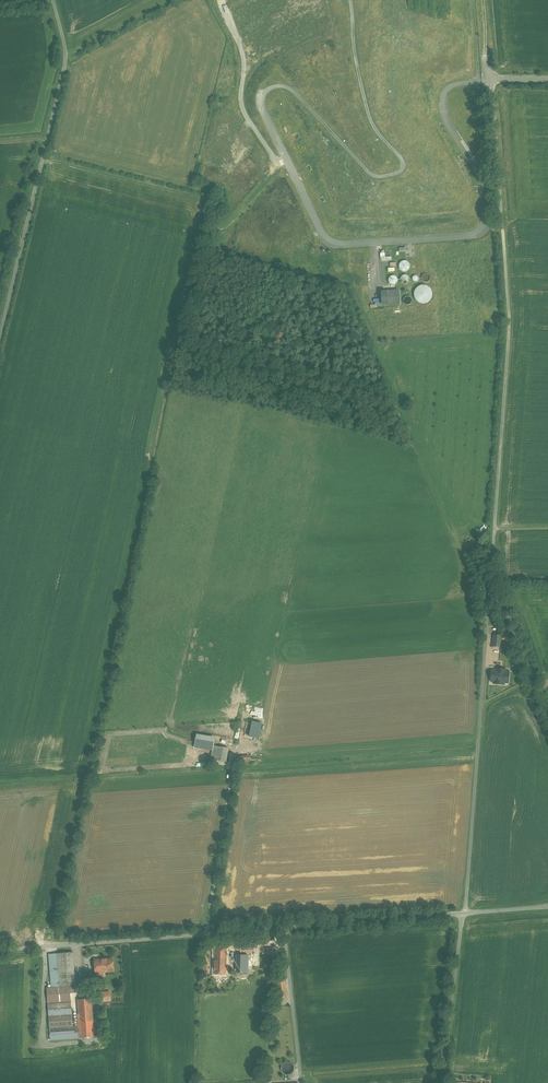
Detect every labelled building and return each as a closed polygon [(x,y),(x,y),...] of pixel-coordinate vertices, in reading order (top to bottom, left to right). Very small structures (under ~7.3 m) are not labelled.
[(409,268),(409,266),(409,265),(408,263),(407,262),(406,261),(405,261),(403,261),(402,262),(400,263),(400,264),(399,266),(400,267),(400,269),(401,270),(403,271),(404,271),(406,271),(407,270),(408,269),(409,268)] [(410,281),(410,279),(410,278),(410,277),(409,275),(407,275),(406,274),(404,275),(403,275),(401,276),(401,278),(400,279),(401,281),(401,282),(402,283),(404,284),(405,284),(407,284),(408,283),(409,282),(410,281)] [(399,281),(399,280),(399,278),(398,277),(397,276),(395,275),(394,275),(392,275),(391,276),(390,277),(389,279),(389,280),(389,282),(390,283),(391,284),(393,285),(394,285),(396,285),(397,284),(398,283),(399,281)] [(433,296),(433,294),(433,292),(432,290),(432,289),(430,287),(429,286),(427,285),(425,285),(424,285),(422,285),(420,285),(418,286),(417,288),(416,289),(415,291),(414,292),(414,294),(414,296),(415,298),(416,300),(417,301),(418,302),(420,303),(422,304),(424,304),(426,304),(427,303),(429,302),(431,301),(432,299),(433,298),(433,296)] [(383,295),(383,305),(401,304),(401,291),(389,291),(389,295),(383,295)] [(501,636),(493,635),(492,646),(500,647),(501,636)] [(504,682),(508,683),(509,672),(506,671),(506,669),(496,669),(496,670),(492,670),(491,681),(494,681),(494,684),(504,684),(504,682)] [(215,737),(198,734),(196,746),(213,749),(213,746),(215,737)] [(228,748),(213,746),(213,749),(211,759),(226,762),(228,748)] [(228,913),(218,912),(216,924),(226,926),(228,913)] [(269,937),(258,938),(259,946),(270,945),(269,937)] [(254,940),(240,941),(241,950),(241,952),(255,951),(254,940)] [(228,949),(214,949),(214,974),(227,974),(228,949)] [(73,952),(57,953),(60,987),(76,985),(73,952)] [(57,953),(49,954),(51,987),(60,987),(57,953)] [(103,960),(100,960),(95,960),(96,972),(103,971),(103,972),(114,971),(113,958),(103,959),(103,960)] [(284,979),(275,980),(277,999),(286,998),(284,979)] [(60,987),(51,987),(47,988),(48,1004),(71,1002),(70,993),(76,993),(76,985),(60,987)] [(110,992),(101,993),(102,1001),(110,1001),(110,992)] [(71,1002),(48,1004),(51,1041),(82,1038),(82,1037),(94,1036),(93,1022),(92,998),(78,999),(79,1014),(77,1014),(78,1026),(73,1026),(71,1002)] [(294,1071),(294,1068),(294,1065),(292,1063),(290,1062),(288,1062),(285,1062),(283,1064),(282,1066),(281,1068),(282,1071),(283,1073),(285,1074),(288,1075),(290,1074),(292,1073),(294,1071)]
